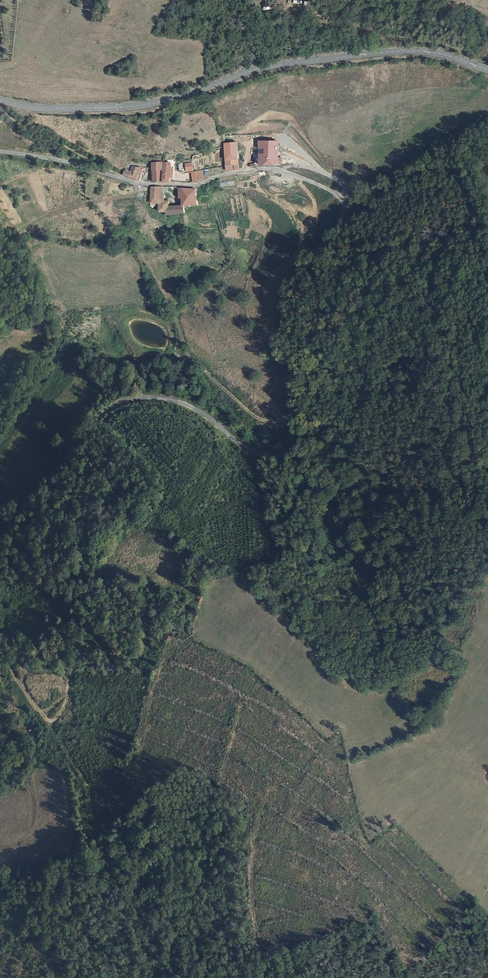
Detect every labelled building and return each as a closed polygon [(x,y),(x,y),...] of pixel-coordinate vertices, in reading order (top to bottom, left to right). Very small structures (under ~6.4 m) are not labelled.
[(259,141),(261,165),(279,165),(280,165),(280,164),(283,164),(283,158),(279,157),(278,141),(259,141)] [(237,143),(223,144),(225,161),(238,159),(237,143)] [(238,159),(225,161),(226,171),(239,169),(238,159)] [(152,163),(153,182),(162,180),(160,160),(152,163)] [(182,172),(189,170),(191,181),(192,184),(196,183),(200,181),(196,172),(193,170),(192,162),(185,163),(178,165),(182,172)] [(128,178),(132,180),(133,180),(140,181),(141,172),(139,171),(140,168),(133,166),(131,171),(126,170),(124,176),(128,178)] [(170,167),(163,167),(162,180),(162,182),(170,182),(170,177),(170,168),(170,167)] [(184,182),(191,181),(189,170),(182,172),(184,182)] [(162,186),(152,186),(159,212),(166,212),(166,215),(185,213),(184,206),(184,204),(170,206),(169,200),(163,201),(162,186)] [(198,205),(196,189),(183,189),(184,204),(184,206),(198,205)]
